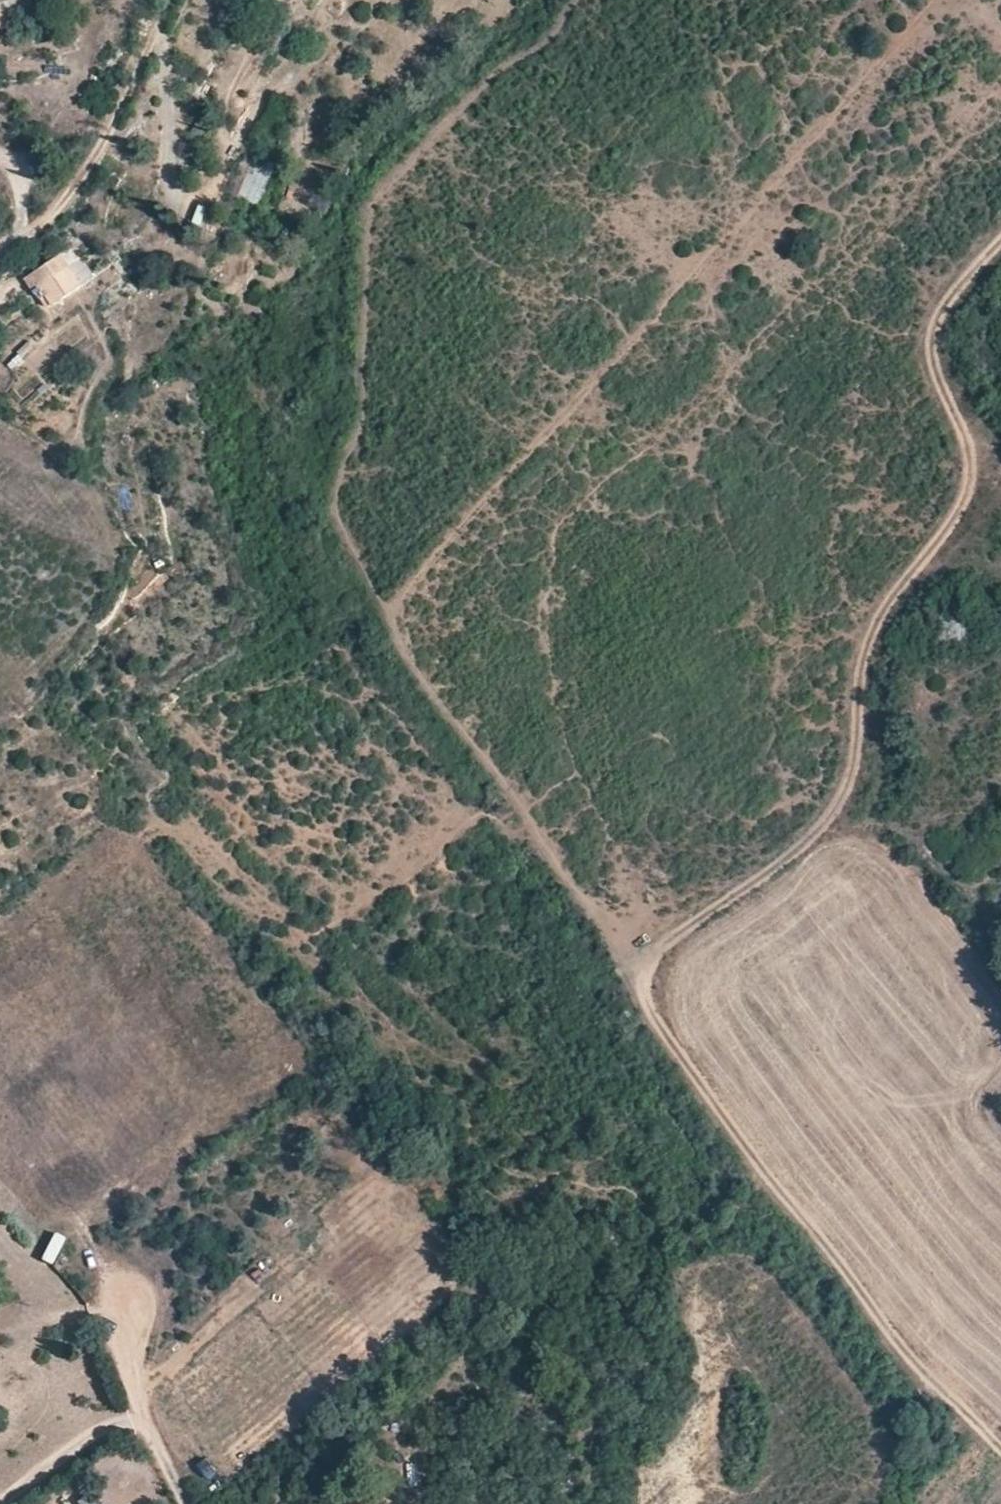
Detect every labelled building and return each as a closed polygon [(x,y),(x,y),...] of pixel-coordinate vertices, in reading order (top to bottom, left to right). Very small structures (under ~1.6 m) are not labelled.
[(0,23),(1,27),(20,22),(14,0),(0,0),(0,23)] [(262,205),(273,166),(250,160),(239,199),(262,205)] [(34,289),(40,285),(65,268),(57,256),(26,277),(34,289)] [(65,268),(40,285),(53,305),(83,284),(70,266),(65,268)]
